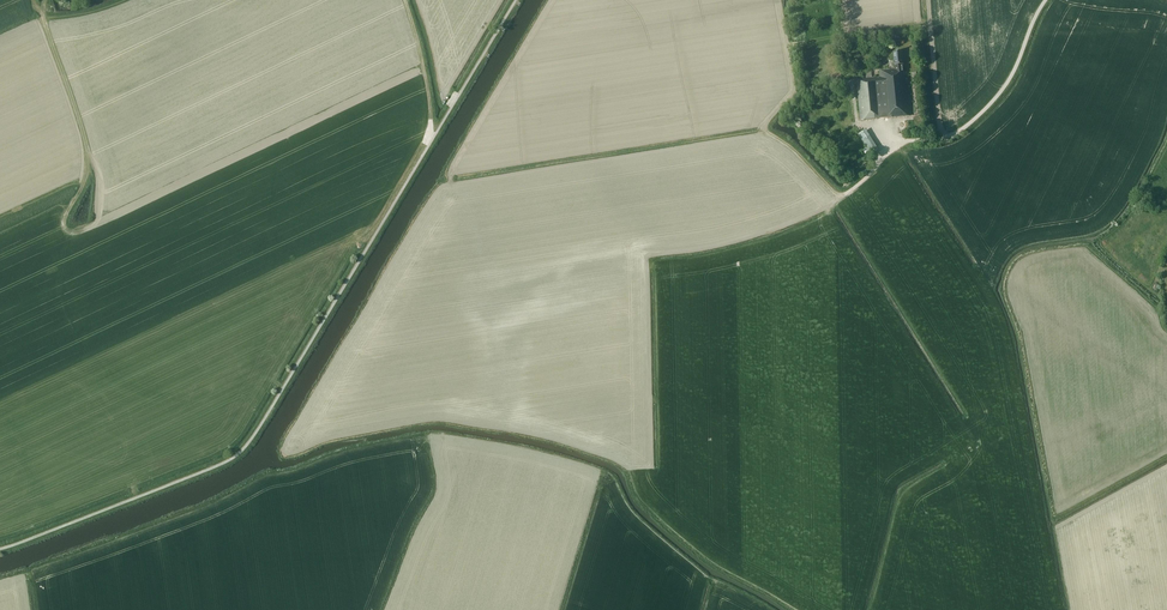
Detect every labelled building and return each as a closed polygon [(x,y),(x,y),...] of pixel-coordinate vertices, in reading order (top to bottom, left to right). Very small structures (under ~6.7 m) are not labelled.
[(861,121),(912,116),(907,75),(904,76),(902,51),(894,52),(895,70),(880,71),(881,77),(857,80),(861,121)] [(860,133),(867,148),(864,150),(867,155),(878,149),(868,129),(860,133)]
